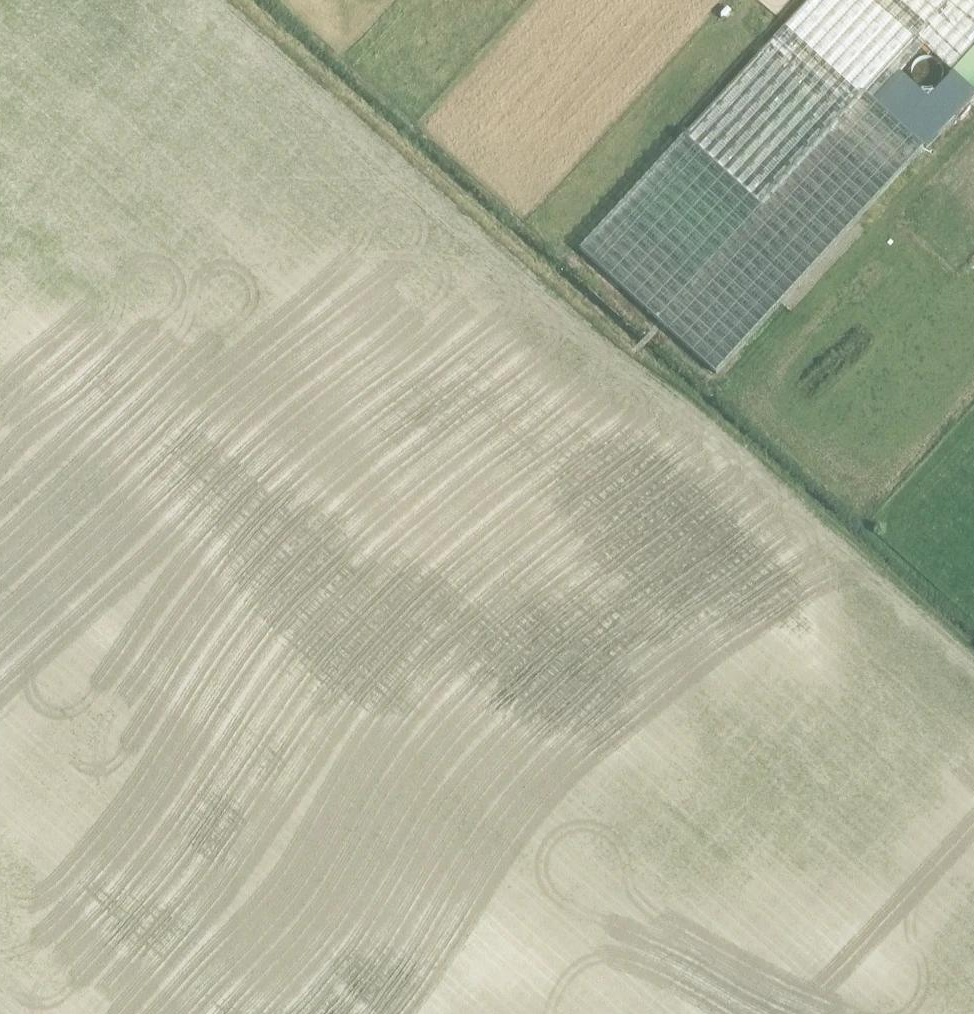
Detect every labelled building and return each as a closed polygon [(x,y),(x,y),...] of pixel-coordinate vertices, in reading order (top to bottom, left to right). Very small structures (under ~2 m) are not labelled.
[(774,38),(582,248),(718,373),(926,148),(875,101),(925,47),(953,73),(954,72),(973,50),(973,0),(810,0),(774,38)] [(954,72),(973,90),(973,50),(954,72)]
